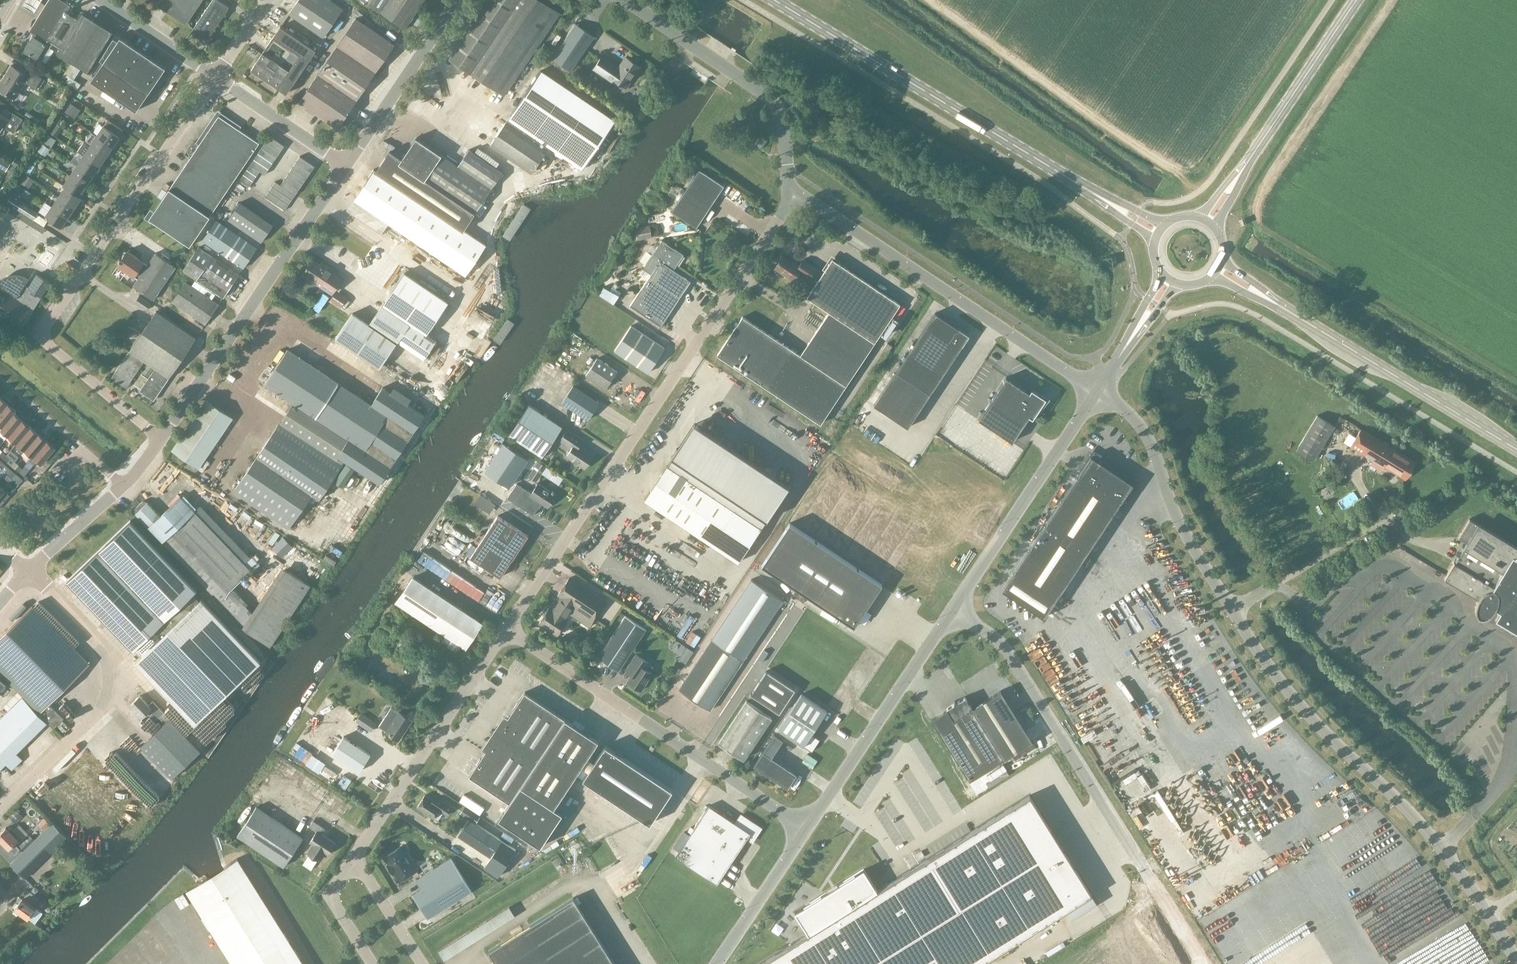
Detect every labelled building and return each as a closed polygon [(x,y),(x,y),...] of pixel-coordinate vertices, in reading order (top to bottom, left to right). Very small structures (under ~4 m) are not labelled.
[(36,15),(44,0),(27,0),(23,7),(36,15)] [(61,0),(52,0),(33,31),(37,33),(53,43),(61,48),(59,51),(58,50),(58,52),(59,52),(72,60),(70,63),(64,72),(73,78),(81,66),(87,70),(86,70),(88,71),(93,63),(96,65),(87,79),(136,111),(165,67),(119,37),(117,40),(112,37),(113,36),(114,36),(114,35),(113,34),(113,35),(81,16),(82,15),(81,14),(80,15),(81,16),(78,20),(66,13),(67,12),(66,11),(69,5),(61,0)] [(202,0),(160,0),(157,4),(186,24),(202,0)] [(223,16),(226,16),(225,13),(229,8),(217,0),(213,0),(193,29),(205,36),(206,35),(209,34),(211,35),(223,16)] [(296,3),(289,13),(323,37),(342,9),(330,0),(298,0),(296,3)] [(424,0),(362,0),(404,29),(424,0)] [(541,0),(487,0),(448,58),(504,96),(560,13),(541,0)] [(337,46),(375,72),(394,44),(356,18),(337,46)] [(576,23),(552,58),(570,71),(594,36),(576,23)] [(251,69),(277,87),(286,93),(287,92),(291,85),(315,49),(280,26),(251,69)] [(37,33),(25,51),(42,61),(53,43),(37,33)] [(356,100),(375,72),(337,46),(318,74),(356,100)] [(618,67),(614,64),(602,56),(593,68),(612,81),(613,79),(626,88),(640,67),(625,57),(618,67)] [(42,78),(31,70),(27,76),(12,66),(0,85),(0,89),(14,98),(24,82),(35,89),(42,78)] [(582,169),(586,163),(615,120),(540,70),(490,145),(531,173),(549,146),(582,169)] [(337,128),(356,100),(318,74),(305,93),(299,102),(337,128)] [(77,87),(75,93),(85,98),(88,93),(77,87)] [(75,106),(70,102),(64,111),(69,114),(75,106)] [(5,127),(13,132),(23,119),(5,107),(1,113),(0,113),(0,135),(5,127)] [(259,143),(238,129),(219,115),(149,218),(189,246),(259,143)] [(104,126),(97,136),(112,146),(114,148),(118,143),(115,142),(119,136),(123,130),(107,120),(104,126)] [(64,126),(57,131),(62,137),(69,133),(64,126)] [(269,135),(265,141),(280,151),(284,145),(269,135)] [(761,148),(767,139),(761,135),(755,144),(761,148)] [(109,152),(112,146),(97,136),(90,145),(105,156),(107,158),(111,153),(109,152)] [(474,214),(502,172),(468,149),(457,166),(415,137),(401,158),(389,150),(378,168),(465,227),(474,214)] [(44,154),(50,146),(43,141),(37,149),(44,154)] [(84,141),(77,152),(83,156),(99,166),(101,168),(104,163),(102,162),(105,156),(90,145),(84,141)] [(265,141),(261,147),(276,157),(280,151),(265,141)] [(261,147),(257,153),(272,163),(276,157),(261,147)] [(257,153),(253,158),(268,168),(272,163),(257,153)] [(95,172),(99,166),(83,156),(76,165),(92,176),(94,178),(97,173),(95,172)] [(299,156),(295,162),(310,172),(314,166),(299,156)] [(6,170),(10,164),(0,157),(0,167),(6,170)] [(253,158),(250,164),(259,171),(264,174),(268,168),(253,158)] [(295,162),(291,168),(306,178),(310,172),(295,162)] [(259,171),(250,164),(246,169),(256,176),(259,171)] [(88,182),(92,176),(76,165),(70,175),(86,186),(85,186),(87,188),(91,183),(88,182)] [(291,168),(288,173),(302,183),(306,178),(291,168)] [(463,230),(465,227),(378,168),(375,171),(373,169),(353,199),(465,275),(486,245),(463,230)] [(256,176),(246,169),(243,174),(253,181),(256,176)] [(699,169),(671,210),(696,227),(724,185),(699,169)] [(288,173),(284,179),(299,189),(302,183),(288,173)] [(243,174),(239,179),(249,186),(253,181),(243,174)] [(85,186),(86,186),(70,175),(63,186),(65,187),(81,197),(84,193),(82,192),(85,186)] [(284,179),(280,185),(285,188),(295,195),(299,189),(284,179)] [(275,182),(271,187),(281,193),(285,188),(280,185),(275,182)] [(538,182),(531,184),(534,194),(541,192),(538,182)] [(243,185),(240,189),(246,195),(250,191),(243,185)] [(77,203),(81,197),(65,187),(58,197),(74,208),(76,209),(79,204),(77,203)] [(271,187),(268,192),(278,198),(281,193),(271,187)] [(295,195),(285,188),(281,193),(291,200),(295,195)] [(268,192),(265,197),(275,203),(278,198),(268,192)] [(291,200),(281,193),(278,198),(288,205),(291,200)] [(70,213),(74,208),(58,197),(52,206),(67,217),(69,219),(72,214),(70,213)] [(278,198),(275,203),(285,210),(288,205),(278,198)] [(45,229),(3,202),(0,206),(43,233),(45,229)] [(21,202),(16,209),(34,220),(38,213),(21,202)] [(239,202),(228,219),(261,242),(273,225),(239,202)] [(64,223),(67,217),(52,206),(45,217),(63,229),(66,224),(64,223)] [(256,248),(216,221),(203,241),(243,268),(256,248)] [(635,240),(651,237),(649,224),(632,227),(635,240)] [(660,326),(690,281),(673,270),(683,255),(661,240),(642,269),(650,274),(630,306),(660,326)] [(227,291),(238,275),(211,257),(212,255),(199,246),(182,270),(223,297),(227,291)] [(155,253),(151,259),(147,264),(127,250),(117,265),(138,279),(133,286),(153,299),(175,266),(155,253)] [(808,278),(816,267),(803,259),(799,265),(783,255),(774,268),(793,281),(798,272),(808,278)] [(820,423),(876,338),(899,304),(832,259),(807,297),(829,312),(800,355),(742,316),(717,355),(820,423)] [(332,274),(333,272),(324,266),(322,268),(311,261),(307,267),(307,266),(305,268),(306,269),(300,278),(309,284),(312,279),(321,285),(330,292),(339,279),(332,274)] [(23,327),(50,283),(36,274),(28,287),(24,285),(29,278),(28,277),(27,279),(24,277),(20,276),(16,276),(12,276),(8,277),(5,278),(1,280),(0,281),(0,313),(23,327)] [(185,282),(173,299),(172,302),(205,324),(218,304),(185,282)] [(606,293),(614,299),(620,291),(611,285),(606,293)] [(336,291),(329,301),(339,308),(346,298),(336,291)] [(703,302),(707,297),(702,293),(697,298),(703,302)] [(146,309),(150,303),(139,295),(134,302),(146,309)] [(352,313),(335,339),(379,368),(394,346),(398,349),(401,344),(423,359),(436,340),(409,322),(408,323),(382,305),(369,325),(352,313)] [(195,338),(156,311),(129,351),(144,361),(154,368),(168,378),(195,338)] [(968,335),(935,313),(874,405),(907,427),(968,335)] [(463,326),(468,318),(464,316),(459,324),(463,326)] [(468,329),(480,337),(484,331),(472,323),(468,329)] [(647,373),(664,348),(631,325),(614,350),(647,373)] [(887,343),(882,349),(887,352),(892,346),(887,343)] [(370,405),(297,357),(287,350),(265,383),(348,439),(337,456),(344,461),(378,484),(424,415),(407,404),(411,398),(394,387),(389,392),(382,387),(370,405)] [(126,388),(144,361),(129,351),(110,377),(126,388)] [(617,371),(596,358),(585,375),(605,388),(617,371)] [(386,372),(391,376),(398,366),(393,363),(386,372)] [(153,401),(168,378),(154,368),(139,391),(153,401)] [(978,419),(955,404),(933,438),(989,475),(1028,416),(1032,419),(1046,398),(1031,389),(1029,393),(1006,377),(978,419)] [(561,402),(587,419),(599,403),(572,385),(561,402)] [(639,400),(644,391),(636,387),(632,396),(639,400)] [(9,401),(5,397),(3,399),(0,397),(0,411),(9,401)] [(205,400),(172,450),(198,468),(232,418),(205,400)] [(14,412),(16,410),(11,406),(13,404),(9,401),(0,411),(0,425),(2,426),(14,412)] [(528,404),(508,434),(542,456),(553,440),(531,425),(540,412),(528,404)] [(24,417),(20,413),(18,416),(14,412),(2,426),(0,428),(0,429),(8,436),(24,417)] [(1313,460),(1334,426),(1316,415),(1295,450),(1313,460)] [(16,443),(30,426),(26,423),(28,420),(24,417),(8,436),(16,443)] [(344,461),(337,456),(334,460),(279,423),(233,492),(288,529),(311,495),(319,500),(344,461)] [(672,457),(644,499),(738,562),(788,486),(694,424),(677,449),(672,457)] [(25,450),(40,431),(36,427),(34,430),(30,426),(16,443),(25,450)] [(1405,479),(1416,462),(1361,428),(1350,446),(1405,479)] [(567,430),(560,440),(572,448),(567,456),(584,467),(593,455),(578,445),(582,440),(567,430)] [(33,457),(47,440),(43,437),(44,434),(40,431),(25,450),(33,457)] [(34,464),(37,460),(41,464),(57,445),(53,441),(51,443),(47,440),(33,457),(30,460),(34,464)] [(511,483),(527,459),(500,441),(484,465),(511,483)] [(1121,501),(1132,484),(1090,456),(1079,473),(1077,477),(1001,590),(1043,617),(1118,504),(1121,501)] [(1028,456),(1026,465),(1036,468),(1039,460),(1028,456)] [(539,460),(530,474),(537,479),(546,464),(539,460)] [(818,480),(761,565),(854,627),(910,541),(818,480)] [(516,483),(507,497),(533,515),(541,503),(547,507),(555,495),(538,483),(531,493),(516,483)] [(4,501),(10,495),(5,490),(0,487),(0,498),(4,501)] [(586,488),(572,511),(577,514),(591,491),(586,488)] [(249,556),(200,504),(194,510),(180,495),(160,514),(147,501),(145,503),(142,500),(132,510),(205,586),(243,626),(252,612),(245,605),(247,604),(231,586),(257,561),(250,555),(249,556)] [(546,513),(543,518),(552,523),(554,518),(546,513)] [(500,577),(527,535),(497,515),(469,557),(500,577)] [(691,640),(727,586),(626,519),(590,573),(691,640)] [(1469,519),(1458,537),(1466,542),(1454,562),(1453,562),(1444,578),(1478,599),(1477,599),(1476,601),(1475,602),(1474,603),(1474,604),(1473,606),(1473,607),(1473,609),(1473,610),(1473,611),(1474,612),(1475,613),(1475,614),(1476,615),(1477,616),(1478,617),(1479,617),(1481,617),(1482,617),(1484,617),(1485,617),(1486,616),(1488,615),(1489,615),(1491,613),(1492,612),(1493,611),(1493,610),(1494,608),(1499,611),(1494,619),(1516,633),(1516,548),(1469,519)] [(199,600),(193,593),(197,589),(130,520),(66,581),(133,650),(135,649),(141,655),(135,661),(194,723),(205,713),(260,661),(201,598),(199,600)] [(765,530),(759,539),(764,542),(769,533),(765,530)] [(273,545),(279,534),(274,531),(267,542),(273,545)] [(484,589),(424,550),(417,560),(441,576),(438,580),(447,586),(450,582),(477,600),(484,589)] [(252,612),(243,626),(242,627),(270,646),(310,585),(282,566),(252,612)] [(1123,589),(1139,578),(1135,572),(1118,583),(1123,589)] [(413,576),(396,602),(452,639),(448,646),(456,651),(460,645),(462,646),(479,620),(413,576)] [(594,619),(605,602),(569,578),(558,594),(561,596),(552,610),(548,608),(539,623),(557,635),(567,620),(565,619),(574,605),(594,619)] [(751,579),(678,689),(709,710),(782,600),(751,579)] [(483,601),(494,590),(490,586),(479,597),(483,601)] [(502,601),(492,594),(485,603),(495,610),(502,601)] [(39,710),(39,711),(38,712),(53,728),(63,718),(48,702),(88,663),(32,606),(0,637),(0,670),(39,710)] [(597,657),(618,670),(646,628),(625,615),(597,657)] [(1486,635),(1510,646),(1516,633),(1492,623),(1486,635)] [(632,674),(627,681),(640,690),(651,673),(644,669),(649,663),(636,654),(626,670),(632,674)] [(1141,658),(1128,666),(1132,672),(1144,664),(1141,658)] [(751,693),(750,694),(779,713),(794,689),(766,670),(765,671),(766,672),(752,693),(751,693)] [(969,780),(1003,759),(1032,741),(1000,690),(971,708),(964,696),(957,701),(954,700),(953,703),(946,708),(947,710),(931,719),(969,780)] [(498,819),(540,847),(562,813),(553,808),(581,766),(588,770),(593,762),(587,757),(598,741),(524,692),(468,776),(509,802),(498,819)] [(801,694),(778,729),(811,751),(819,739),(811,734),(826,711),(801,694)] [(165,723),(169,718),(152,701),(149,705),(140,695),(130,705),(142,717),(147,712),(155,720),(159,717),(165,723)] [(0,720),(0,769),(2,766),(6,763),(12,769),(22,759),(16,753),(47,722),(22,697),(12,706),(13,707),(0,720)] [(746,700),(718,742),(743,759),(771,717),(746,700)] [(412,720),(398,711),(391,707),(384,717),(391,722),(385,731),(398,740),(412,720)] [(361,712),(355,721),(370,731),(374,725),(366,719),(368,717),(361,712)] [(312,720),(317,726),(323,721),(319,715),(312,720)] [(1092,726),(1079,734),(1083,742),(1097,734),(1092,726)] [(787,788),(796,774),(771,757),(783,739),(774,734),(753,765),(787,788)] [(343,736),(332,753),(359,771),(370,754),(343,736)] [(649,824),(672,790),(604,745),(593,762),(588,770),(582,779),(649,824)] [(307,749),(300,760),(317,770),(324,760),(307,749)] [(345,786),(351,778),(346,774),(340,783),(345,786)] [(305,788),(309,780),(304,777),(300,785),(305,788)] [(1218,781),(1205,787),(1208,793),(1221,788),(1218,781)] [(424,795),(416,807),(433,818),(439,810),(447,815),(452,807),(434,795),(432,799),(424,795)] [(759,963),(979,963),(1065,910),(1070,919),(1096,903),(1091,894),(1029,795),(877,890),(863,869),(794,912),(808,934),(759,963)] [(708,805),(675,856),(716,883),(747,838),(752,841),(761,828),(741,814),(735,823),(708,805)] [(256,807),(237,835),(284,866),(302,838),(256,807)] [(515,849),(468,818),(457,835),(490,857),(484,867),(497,876),(515,849)] [(313,844),(307,853),(318,860),(324,851),(328,854),(335,843),(321,834),(325,828),(313,820),(309,826),(316,831),(309,842),(313,844)] [(35,839),(24,850),(11,864),(24,878),(67,836),(52,822),(35,839)] [(18,835),(11,827),(8,830),(5,828),(0,833),(0,840),(14,854),(20,849),(16,845),(23,839),(19,835),(18,835)] [(24,850),(35,839),(29,834),(19,845),(24,850)] [(401,845),(384,856),(398,880),(416,869),(401,845)] [(474,857),(471,861),(478,867),(481,862),(474,857)] [(237,858),(186,890),(232,963),(304,963),(237,858)] [(427,917),(471,890),(451,858),(416,880),(421,888),(412,893),(427,917)] [(1375,873),(1366,879),(1369,884),(1378,878),(1375,873)] [(33,905),(38,898),(29,891),(23,899),(22,898),(22,899),(19,896),(16,900),(19,902),(14,909),(15,909),(14,911),(18,914),(19,912),(28,919),(36,908),(33,905)] [(488,950),(497,963),(615,963),(573,897),(488,950)] [(509,906),(436,944),(440,954),(514,915),(509,906)] [(1285,918),(1292,929),(1305,921),(1298,910),(1285,918)] [(1401,942),(1409,937),(1406,931),(1398,936),(1401,942)] [(1322,946),(1315,950),(1317,953),(1314,955),(1318,962),(1328,956),(1322,946)] [(1406,955),(1409,962),(1421,955),(1418,949),(1406,955)]
